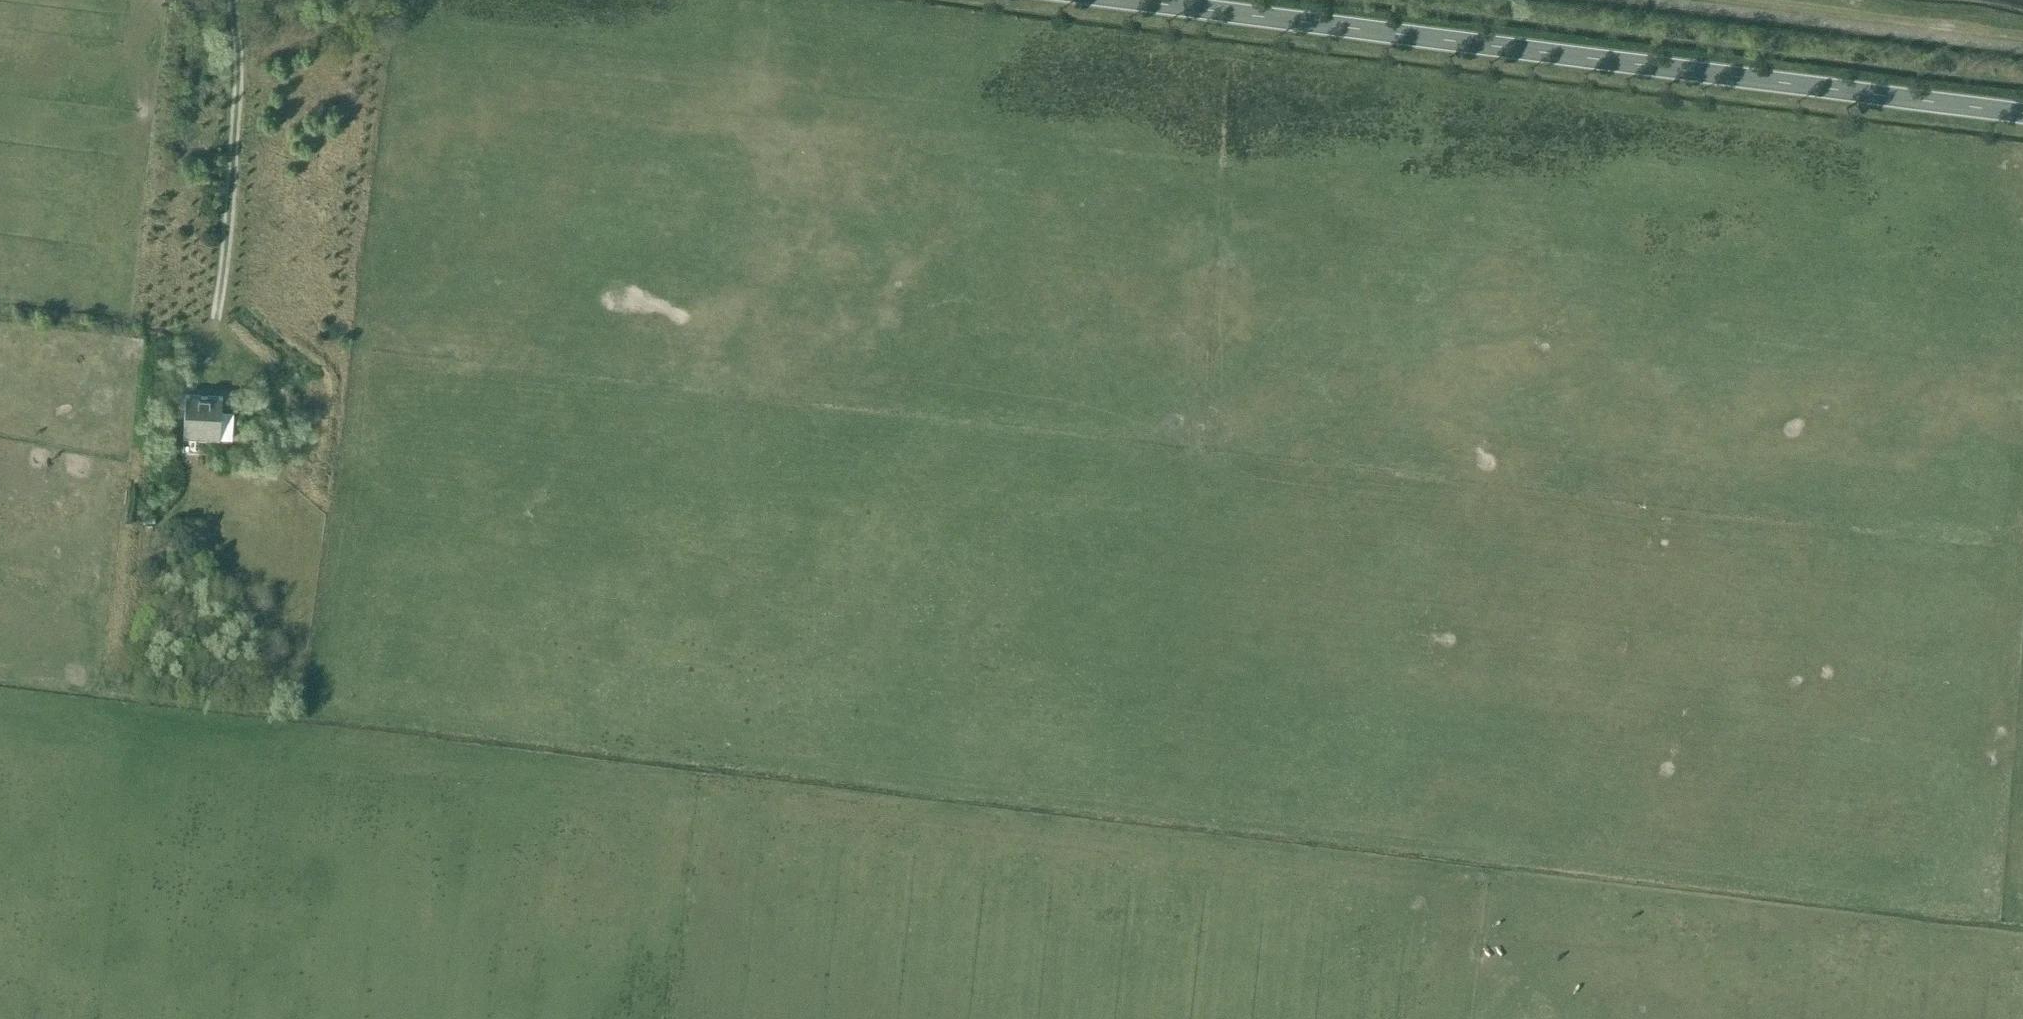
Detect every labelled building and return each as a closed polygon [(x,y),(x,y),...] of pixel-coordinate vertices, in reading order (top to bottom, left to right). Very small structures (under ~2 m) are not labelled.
[(219,437),(222,398),(186,396),(183,435),(219,437)] [(145,516),(145,526),(154,526),(155,516),(145,516)]
